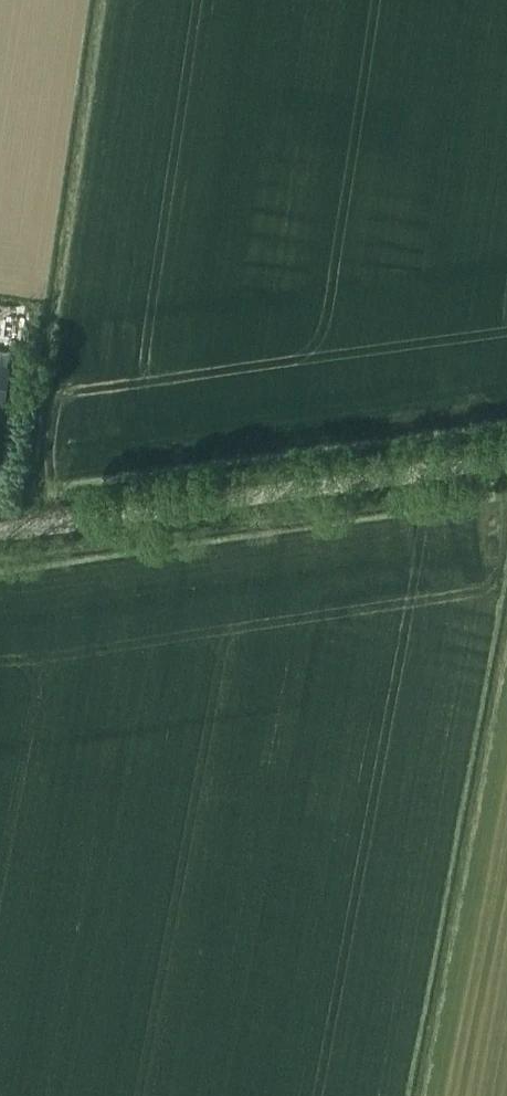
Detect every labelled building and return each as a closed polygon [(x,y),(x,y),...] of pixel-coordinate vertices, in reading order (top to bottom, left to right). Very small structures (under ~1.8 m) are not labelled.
[(6,403),(11,367),(0,365),(0,402),(6,403)]
